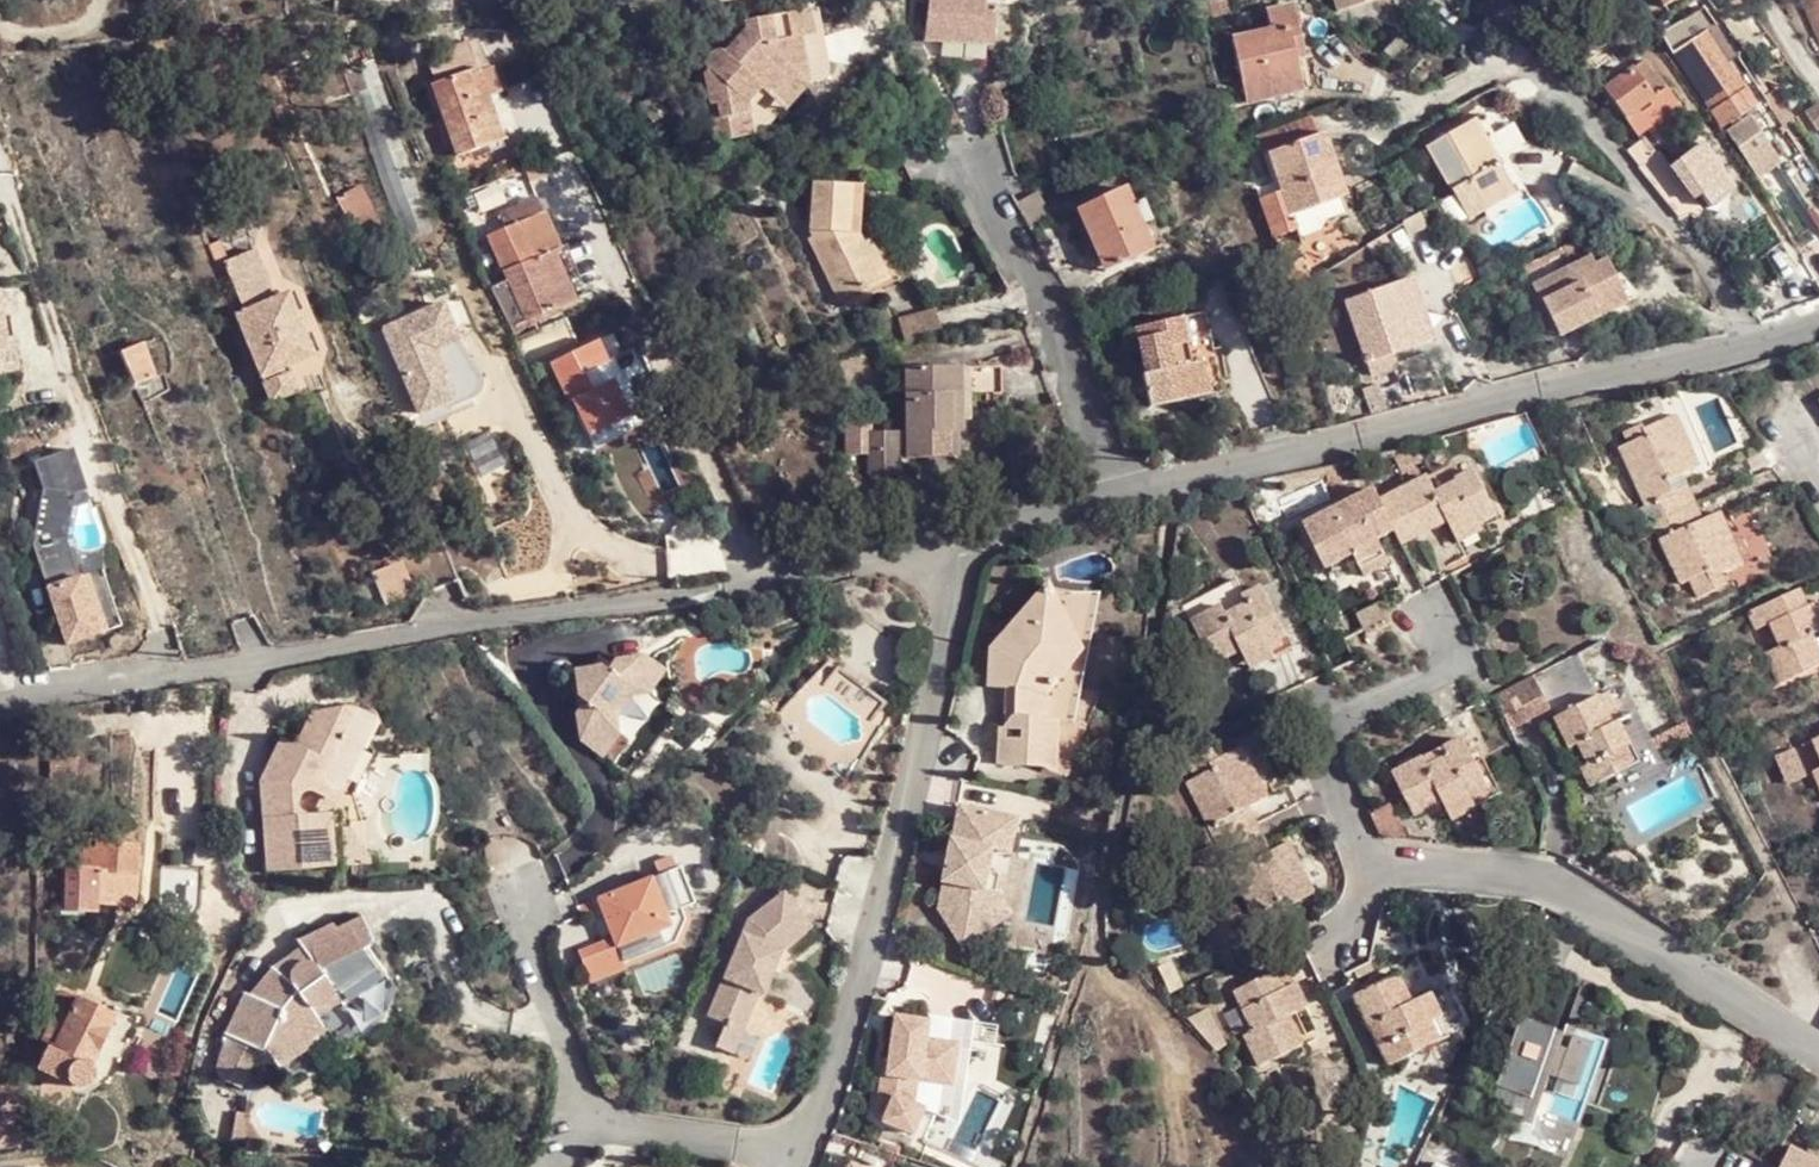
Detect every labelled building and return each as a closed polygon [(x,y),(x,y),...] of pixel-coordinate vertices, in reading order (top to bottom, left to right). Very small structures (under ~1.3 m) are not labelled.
[(630,12),(644,12),(642,0),(628,0),(630,12)] [(644,12),(658,11),(656,0),(642,0),(644,12)] [(927,14),(956,16),(958,6),(959,0),(929,0),(927,14)] [(1345,11),(1376,0),(1341,0),(1345,11)] [(1818,37),(1818,0),(1801,0),(1818,37)] [(1703,3),(1654,34),(1662,48),(1685,31),(1691,41),(1675,51),(1721,124),(1729,120),(1753,104),(1725,60),(1736,53),(1703,3)] [(827,41),(821,6),(750,18),(752,27),(729,50),(726,49),(723,47),(720,48),(718,49),(715,50),(713,52),(712,54),(711,55),(711,57),(711,60),(712,66),(709,70),(702,71),(710,118),(715,117),(719,136),(755,131),(749,98),(764,84),(769,88),(793,63),(810,80),(818,72),(819,71),(821,68),(823,66),(824,63),(826,60),(827,58),(827,55),(828,52),(828,47),(827,41)] [(958,6),(956,16),(983,19),(984,10),(985,8),(958,6)] [(1232,39),(1240,69),(1293,57),(1302,55),(1290,6),(1263,12),(1267,31),(1232,39)] [(480,32),(422,57),(433,85),(432,86),(462,155),(506,136),(476,64),(473,66),(470,56),(487,49),(480,32)] [(922,50),(907,58),(913,69),(929,60),(922,50)] [(1649,88),(1660,81),(1643,56),(1633,63),(1649,88)] [(1293,57),(1240,69),(1243,88),(1297,76),(1293,57)] [(769,88),(764,84),(749,98),(755,131),(767,128),(810,80),(793,63),(769,88)] [(1598,90),(1623,121),(1650,100),(1628,69),(1598,90)] [(1650,100),(1623,121),(1634,136),(1676,105),(1665,90),(1650,100)] [(1753,104),(1729,120),(1732,126),(1727,130),(1749,164),(1753,160),(1763,174),(1784,163),(1751,114),(1757,110),(1753,104)] [(1483,113),(1473,118),(1512,191),(1484,207),(1491,218),(1529,195),(1483,113)] [(1435,140),(1426,145),(1468,217),(1484,207),(1512,191),(1473,118),(1435,140)] [(1043,129),(1046,138),(1056,135),(1054,126),(1043,129)] [(1264,147),(1280,194),(1287,214),(1297,210),(1331,199),(1316,156),(1323,153),(1315,130),(1264,147)] [(1680,220),(1688,214),(1692,211),(1687,203),(1678,192),(1669,180),(1661,172),(1651,159),(1639,145),(1637,142),(1627,150),(1680,220)] [(838,298),(879,279),(853,225),(859,184),(814,181),(809,230),(816,231),(810,236),(838,298)] [(364,184),(338,198),(366,253),(382,245),(371,223),(381,217),(364,184)] [(1069,208),(1097,273),(1147,251),(1128,207),(1125,209),(1116,189),(1069,208)] [(1287,214),(1280,194),(1261,200),(1274,240),(1303,231),(1297,210),(1287,214)] [(489,290),(509,332),(574,304),(553,253),(561,250),(545,212),(490,236),(508,283),(489,290)] [(853,225),(879,279),(895,273),(870,218),(853,225)] [(251,234),(220,246),(240,296),(271,284),(251,234)] [(553,253),(574,304),(581,301),(561,250),(553,253)] [(1596,256),(1524,294),(1534,313),(1548,306),(1564,337),(1634,302),(1610,258),(1600,263),(1596,256)] [(240,296),(232,300),(267,386),(292,376),(282,352),(310,340),(285,278),(271,284),(240,296)] [(1344,304),(1366,366),(1424,345),(1411,303),(1401,307),(1392,285),(1344,304)] [(0,319),(0,377),(14,375),(10,341),(7,318),(0,319)] [(1193,365),(1200,396),(1214,393),(1195,318),(1174,322),(1186,367),(1193,365)] [(1139,410),(1200,396),(1193,365),(1186,367),(1174,322),(1130,332),(1139,378),(1133,380),(1139,410)] [(20,339),(10,341),(14,375),(24,373),(20,339)] [(143,344),(121,353),(135,388),(136,389),(158,379),(143,344)] [(574,406),(589,437),(610,426),(605,416),(616,410),(634,402),(613,361),(606,364),(596,344),(549,367),(568,409),(574,406)] [(634,402),(642,399),(623,356),(613,361),(634,402)] [(956,367),(955,428),(964,428),(962,396),(961,366),(956,367)] [(998,369),(961,366),(962,396),(997,397),(998,369)] [(956,457),(955,428),(956,367),(900,367),(899,457),(956,457)] [(634,402),(616,410),(630,440),(649,433),(651,428),(652,422),(642,399),(634,402)] [(610,426),(589,437),(586,438),(595,456),(630,440),(616,410),(605,416),(610,426)] [(1623,451),(1656,525),(1698,506),(1691,492),(1678,496),(1672,484),(1700,473),(1675,422),(1648,434),(1645,428),(1626,437),(1630,448),(1623,451)] [(860,432),(859,471),(891,472),(892,433),(860,432)] [(1383,495),(1402,534),(1407,544),(1453,521),(1464,542),(1490,529),(1483,518),(1500,510),(1476,466),(1461,473),(1454,460),(1383,495)] [(1383,495),(1378,485),(1304,522),(1329,570),(1360,554),(1372,576),(1394,566),(1384,542),(1402,534),(1383,495)] [(1698,506),(1656,525),(1683,587),(1694,582),(1704,601),(1730,588),(1726,577),(1745,567),(1721,515),(1705,522),(1698,506)] [(448,553),(429,556),(433,581),(452,578),(448,553)] [(387,602),(413,591),(401,560),(374,571),(387,602)] [(108,571),(50,586),(66,643),(123,628),(108,571)] [(1066,662),(1064,680),(1086,652),(1058,591),(1057,589),(1046,589),(1042,596),(1047,600),(1044,606),(1061,622),(1057,627),(1059,634),(1064,639),(1064,648),(1066,662)] [(1196,621),(1216,664),(1247,651),(1258,676),(1283,666),(1281,658),(1296,652),(1267,590),(1196,621)] [(1767,609),(1786,650),(1771,657),(1784,686),(1818,671),(1818,644),(1817,639),(1818,638),(1818,606),(1811,609),(1803,591),(1767,609)] [(1047,600),(1042,596),(1004,640),(1010,645),(1044,606),(1047,600)] [(1362,632),(1387,624),(1378,599),(1354,608),(1362,632)] [(993,686),(1009,688),(1021,691),(1019,715),(1009,731),(1025,734),(1025,742),(1005,740),(1004,742),(1002,742),(1002,768),(1049,771),(1050,755),(1051,753),(1053,752),(1061,753),(1063,724),(1048,722),(1050,705),(1052,698),(1055,688),(1064,680),(1066,662),(1064,648),(1064,639),(1059,634),(1057,627),(1061,622),(1044,606),(1010,645),(1004,640),(993,654),(993,686)] [(616,666),(581,669),(583,691),(589,690),(590,704),(582,714),(584,740),(590,744),(617,742),(622,736),(621,713),(631,696),(655,695),(661,683),(660,669),(644,659),(618,664),(616,666)] [(833,663),(820,681),(869,718),(884,700),(833,663)] [(1539,676),(1501,694),(1517,729),(1542,718),(1540,712),(1552,705),(1539,676)] [(1021,691),(1009,688),(1007,731),(1009,731),(1019,715),(1021,691)] [(1597,788),(1647,762),(1637,743),(1646,738),(1649,737),(1637,716),(1620,723),(1604,696),(1561,718),(1576,747),(1584,744),(1595,766),(1586,770),(1597,788)] [(331,866),(326,814),(314,814),(315,812),(306,813),(300,809),(297,805),(296,801),(299,795),(300,793),(304,792),(309,792),(321,795),(344,741),(337,738),(350,705),(348,705),(307,710),(294,742),(281,738),(279,738),(278,738),(257,784),(263,870),(331,866)] [(314,814),(326,814),(367,714),(350,705),(337,738),(344,741),(321,795),(315,812),(314,814)] [(1660,751),(1696,733),(1690,722),(1655,739),(1660,751)] [(1637,743),(1647,762),(1656,758),(1646,738),(1637,743)] [(1431,754),(1398,771),(1420,814),(1448,799),(1453,808),(1455,807),(1462,819),(1485,807),(1483,802),(1510,789),(1493,756),(1483,760),(1471,739),(1433,757),(1431,754)] [(1193,783),(1221,841),(1261,821),(1255,806),(1272,798),(1248,748),(1218,760),(1213,751),(1192,759),(1201,778),(1193,783)] [(1782,760),(1794,787),(1815,778),(1803,750),(1782,760)] [(1050,755),(1049,771),(1060,776),(1061,753),(1053,752),(1051,753),(1050,755)] [(1016,820),(963,809),(954,854),(950,871),(942,911),(991,938),(1004,931),(988,903),(993,877),(997,857),(1009,859),(1016,820)] [(1022,821),(1016,820),(1009,859),(1015,860),(1022,821)] [(1261,821),(1221,841),(1256,916),(1265,912),(1271,924),(1289,915),(1286,908),(1309,897),(1295,867),(1303,863),(1291,840),(1261,853),(1257,845),(1269,840),(1261,821)] [(98,849),(98,855),(96,874),(136,875),(137,851),(98,849)] [(954,854),(944,852),(941,868),(950,871),(954,854)] [(96,874),(98,855),(84,855),(83,877),(67,876),(66,916),(97,918),(97,909),(129,910),(136,902),(136,875),(96,874)] [(679,862),(598,896),(613,934),(579,948),(590,979),(629,963),(627,958),(676,938),(687,912),(683,902),(695,897),(679,862)] [(1295,867),(1309,897),(1318,894),(1303,863),(1295,867)] [(200,875),(160,871),(157,909),(189,925),(198,914),(199,910),(200,875)] [(1011,880),(993,877),(988,903),(1004,931),(1021,922),(1006,906),(1011,880)] [(808,924),(781,892),(744,919),(705,1015),(721,1021),(711,1046),(729,1052),(754,993),(759,994),(777,949),(808,924)] [(591,898),(578,904),(581,913),(595,907),(591,898)] [(259,1055),(274,1079),(303,1058),(299,1051),(317,1035),(309,1022),(330,1006),(336,1012),(380,979),(371,958),(374,945),(362,921),(333,933),(331,928),(285,950),(291,957),(266,979),(263,976),(261,976),(245,1004),(236,1002),(222,1047),(254,1057),(257,1055),(259,1055)] [(1247,1032),(1260,1062),(1307,1043),(1296,1014),(1313,1005),(1302,979),(1299,982),(1291,966),(1238,989),(1255,1028),(1247,1032)] [(1379,1040),(1387,1060),(1446,1033),(1437,1013),(1440,1011),(1429,987),(1409,996),(1398,971),(1356,990),(1379,1040)] [(303,1058),(274,1079),(285,1095),(381,1029),(390,1001),(380,979),(336,1012),(330,1006),(309,1022),(317,1035),(299,1051),(303,1058)] [(51,1051),(51,1053),(92,1070),(114,1020),(60,994),(55,1010),(72,1017),(65,1032),(52,1026),(43,1048),(51,1051)] [(1206,1008),(1189,1016),(1206,1050),(1223,1042),(1206,1008)] [(1529,1108),(1550,1022),(1512,1013),(1491,1099),(1529,1108)] [(903,1020),(899,1063),(898,1076),(887,1076),(884,1118),(924,1133),(933,1108),(919,1104),(922,1077),(960,1081),(964,1044),(967,1018),(931,1014),(931,1023),(903,1020)] [(1568,1143),(1603,1041),(1568,1029),(1552,1075),(1541,1071),(1527,1114),(1538,1118),(1534,1132),(1568,1143)] [(977,1044),(964,1044),(960,1081),(972,1081),(977,1044)] [(92,1070),(51,1053),(42,1073),(80,1090),(84,1089),(89,1087),(94,1081),(92,1074),(92,1070)] [(899,1063),(888,1062),(887,1076),(898,1076),(899,1063)] [(935,1138),(972,1081),(960,1081),(922,1077),(919,1104),(933,1108),(924,1133),(935,1138)] [(10,1086),(0,1084),(0,1101),(8,1102),(10,1086)] [(1780,1166),(1818,1166),(1818,1163),(1790,1149),(1780,1166)]
